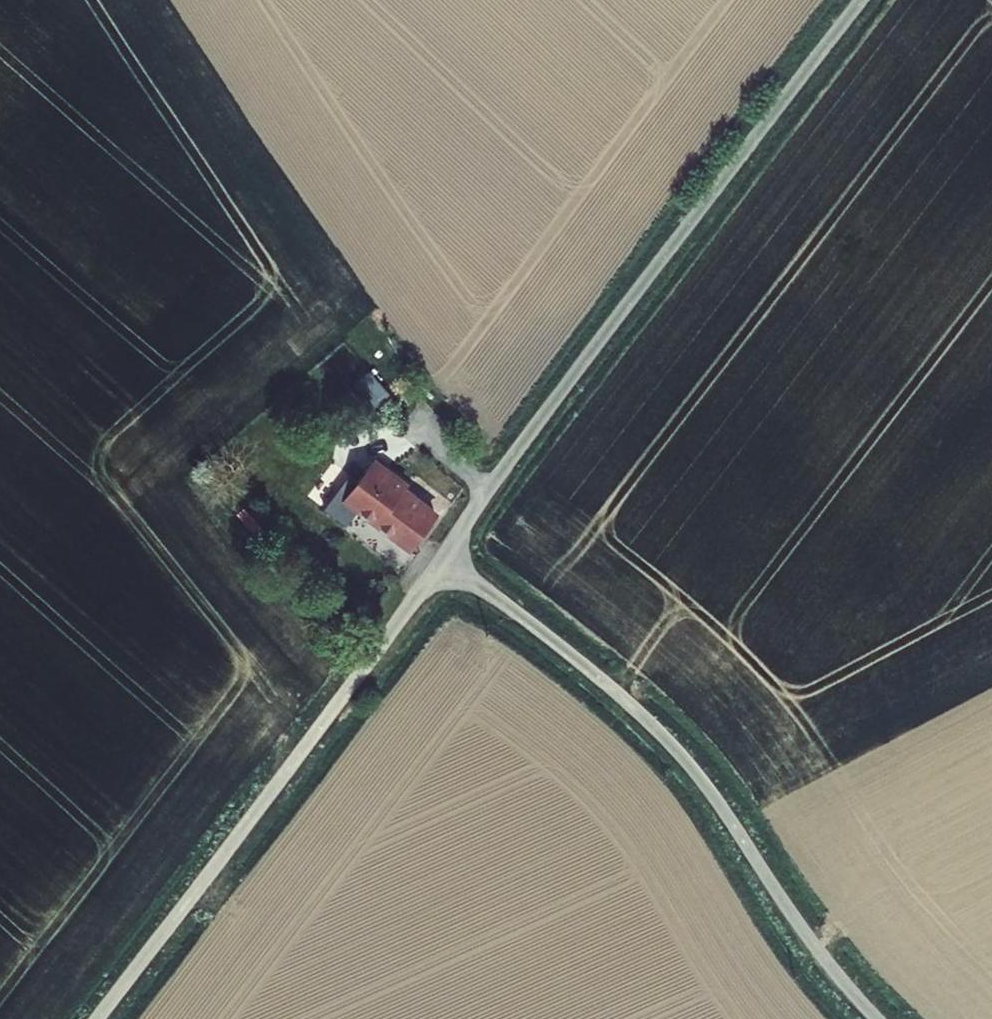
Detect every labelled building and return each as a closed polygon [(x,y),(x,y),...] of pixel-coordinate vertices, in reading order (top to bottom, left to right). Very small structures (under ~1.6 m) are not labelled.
[(391,394),(370,369),(353,385),(374,408),(391,394)] [(346,478),(325,507),(347,524),(357,511),(408,551),(440,511),(407,486),(410,482),(375,456),(354,484),(346,478)]
